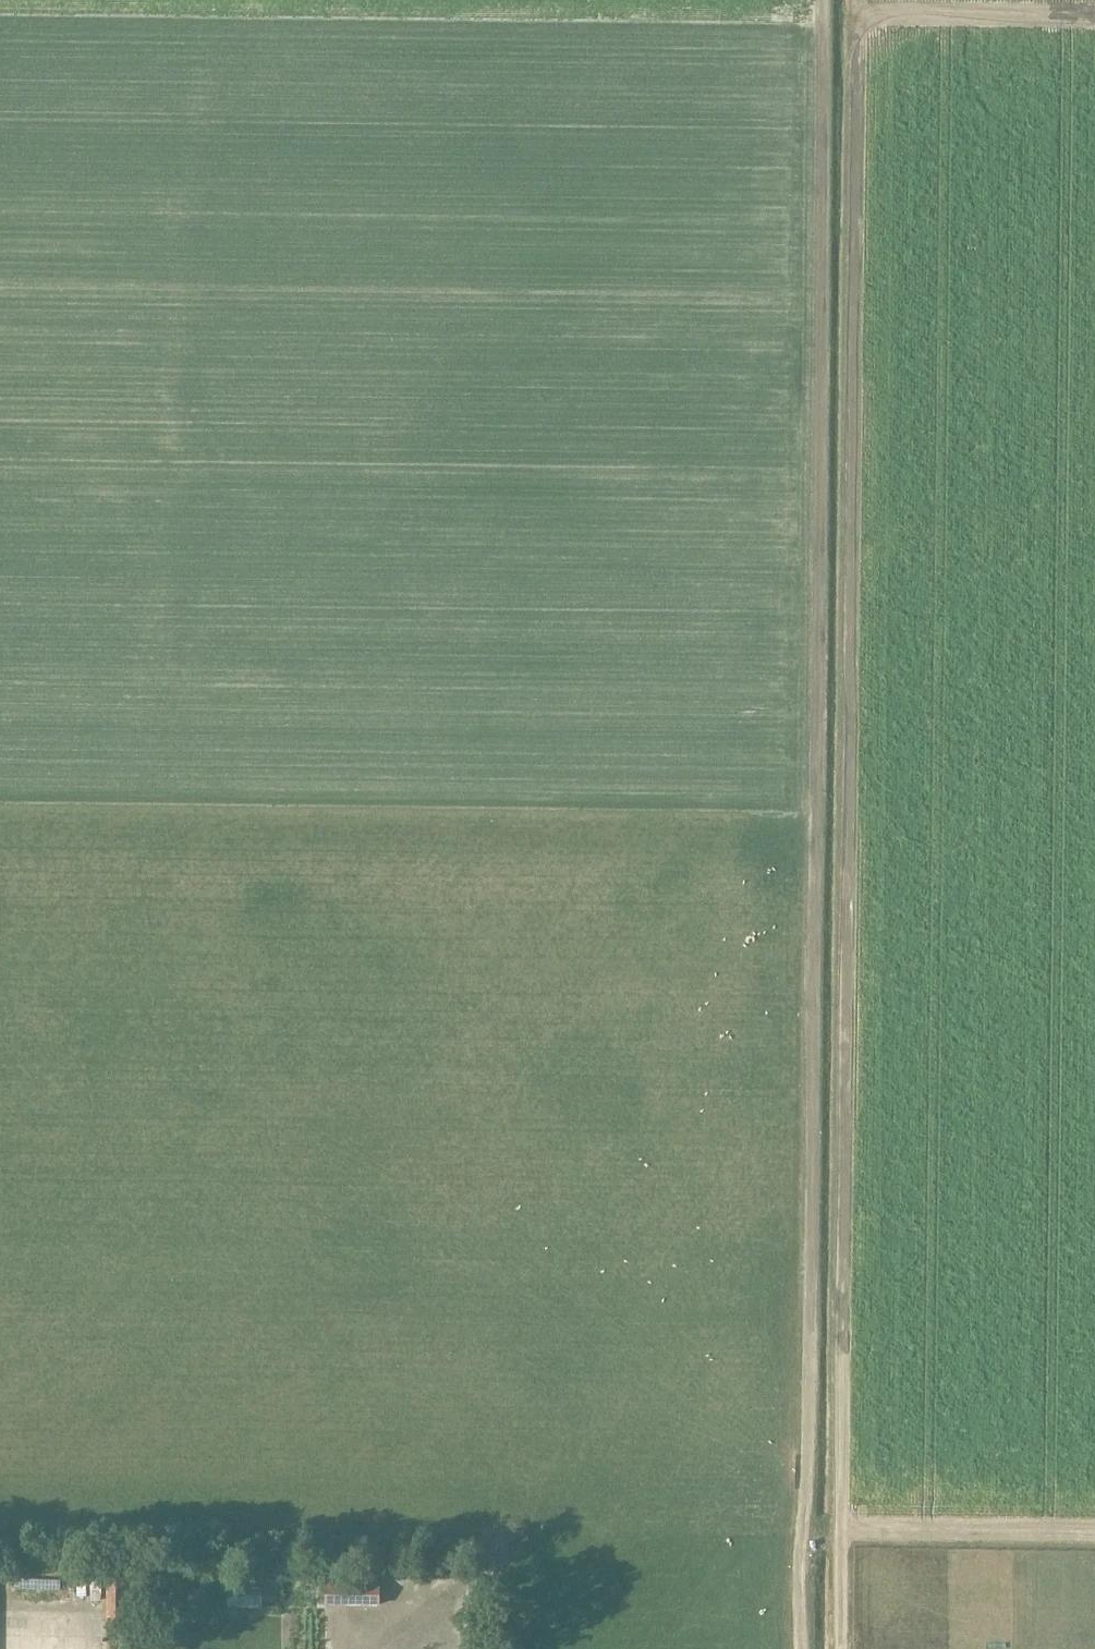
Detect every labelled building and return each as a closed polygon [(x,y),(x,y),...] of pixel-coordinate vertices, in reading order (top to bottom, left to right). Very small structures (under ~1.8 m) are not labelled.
[(131,1634),(132,1578),(107,1577),(105,1633),(131,1634)] [(325,1581),(324,1604),(379,1605),(379,1582),(325,1581)] [(227,1593),(226,1609),(258,1610),(258,1594),(227,1593)]
